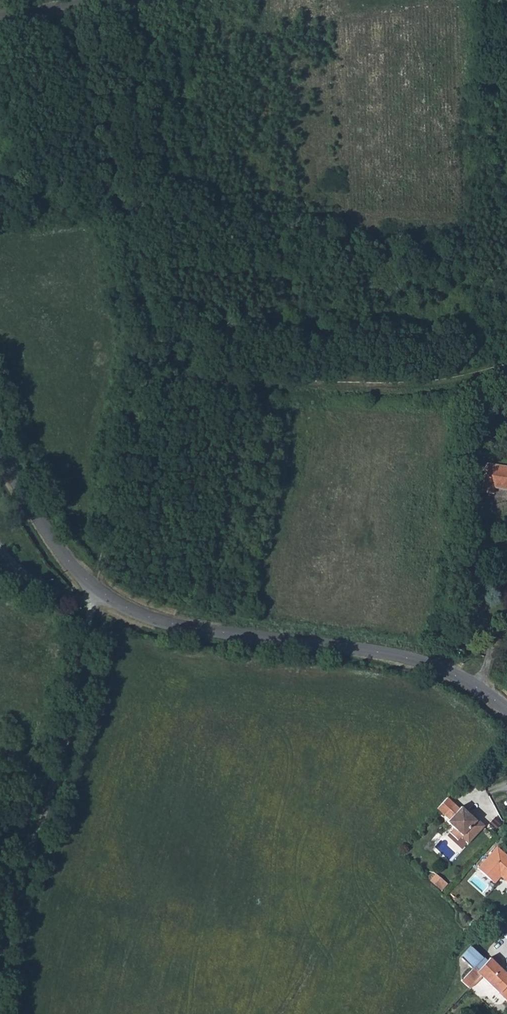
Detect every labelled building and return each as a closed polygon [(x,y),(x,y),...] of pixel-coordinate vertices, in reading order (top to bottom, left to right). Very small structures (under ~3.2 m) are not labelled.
[(478,489),(488,491),(489,485),(506,488),(505,493),(506,493),(506,465),(482,462),(478,489)] [(434,809),(446,820),(456,809),(445,798),(434,809)] [(446,820),(444,822),(452,829),(459,836),(458,837),(465,844),(482,825),(474,819),(472,820),(458,807),(456,809),(446,820)] [(458,837),(459,836),(452,829),(448,834),(455,841),(458,837)] [(483,876),(503,855),(495,848),(476,869),(483,876)] [(483,876),(491,883),(498,875),(506,883),(506,859),(503,855),(483,876)] [(460,982),(468,989),(477,980),(480,976),(506,1002),(506,976),(489,959),(484,964),(481,960),(481,959),(469,948),(459,959),(470,971),(460,982)]
